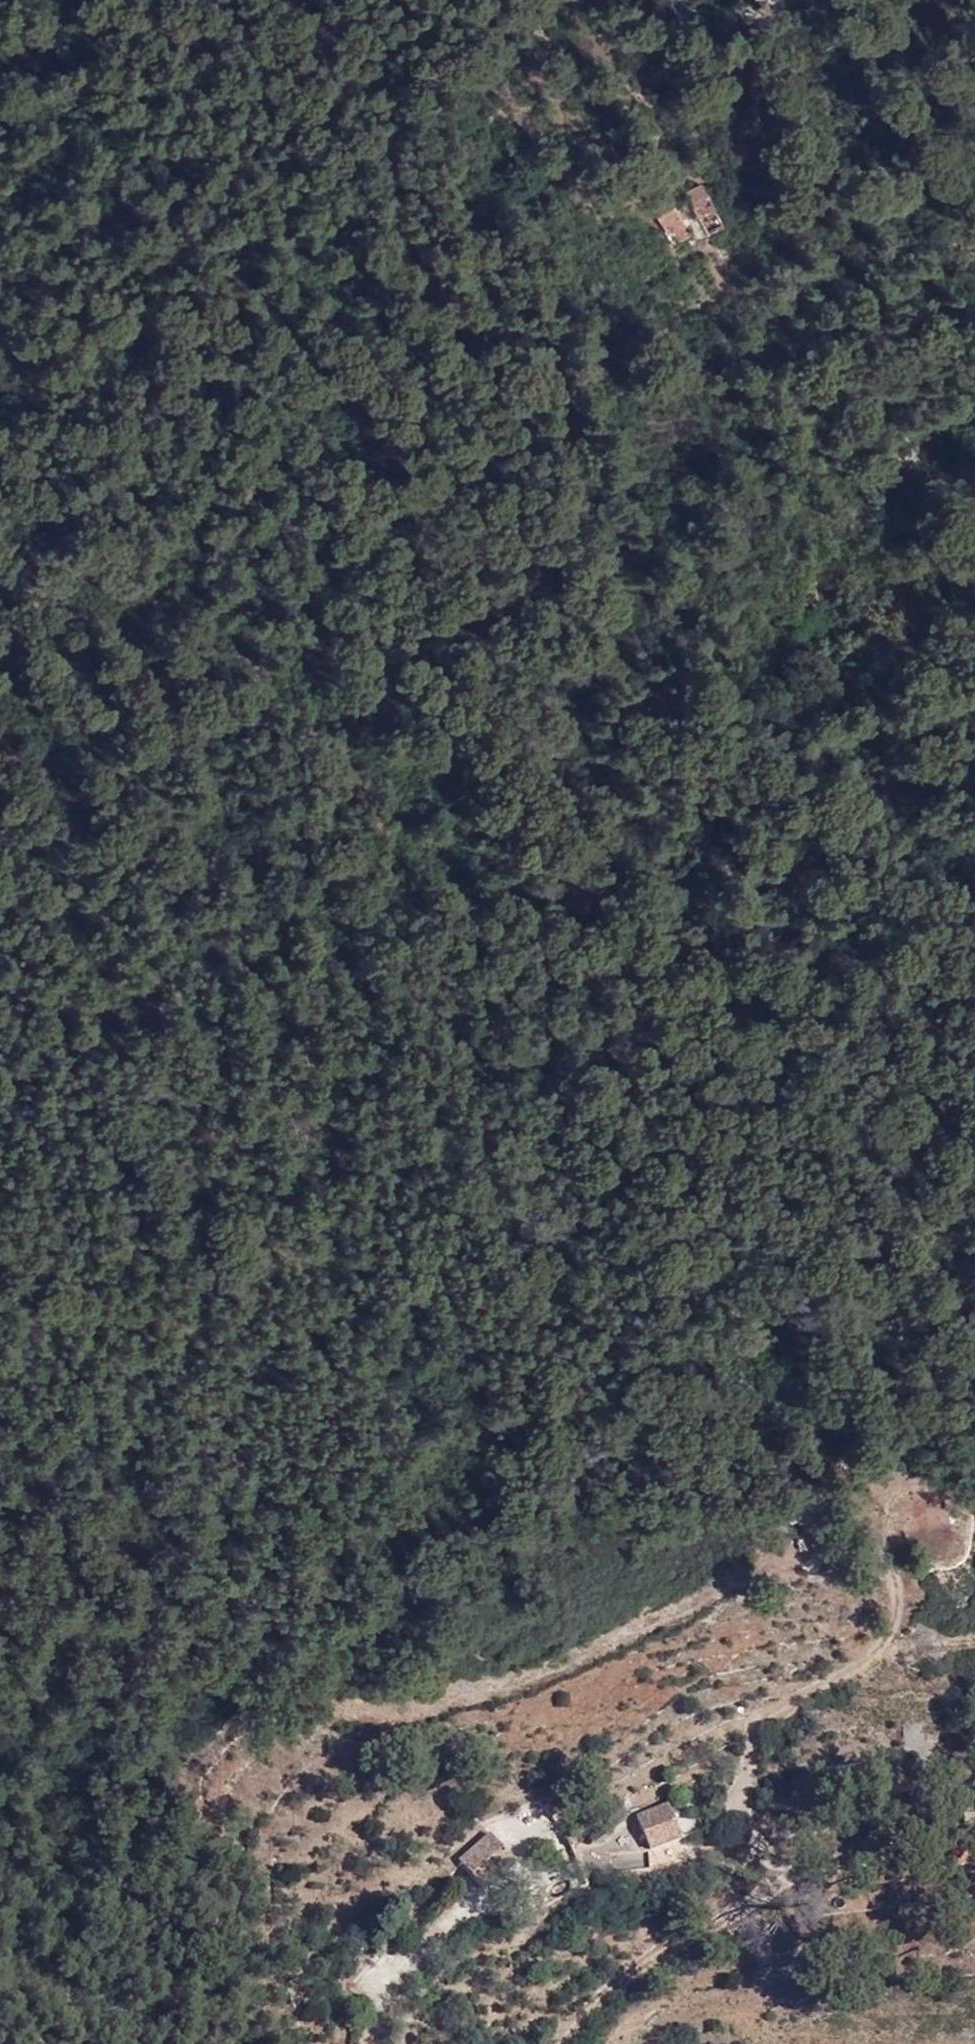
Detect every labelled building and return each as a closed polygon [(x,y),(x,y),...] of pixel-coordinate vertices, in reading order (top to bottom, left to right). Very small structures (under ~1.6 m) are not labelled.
[(726,224),(699,185),(683,194),(710,234),(726,224)] [(689,234),(662,195),(646,203),(674,244),(689,234)] [(671,1776),(642,1792),(658,1822),(687,1806),(671,1776)] [(516,1858),(489,1832),(463,1861),(491,1887),(516,1858)]
